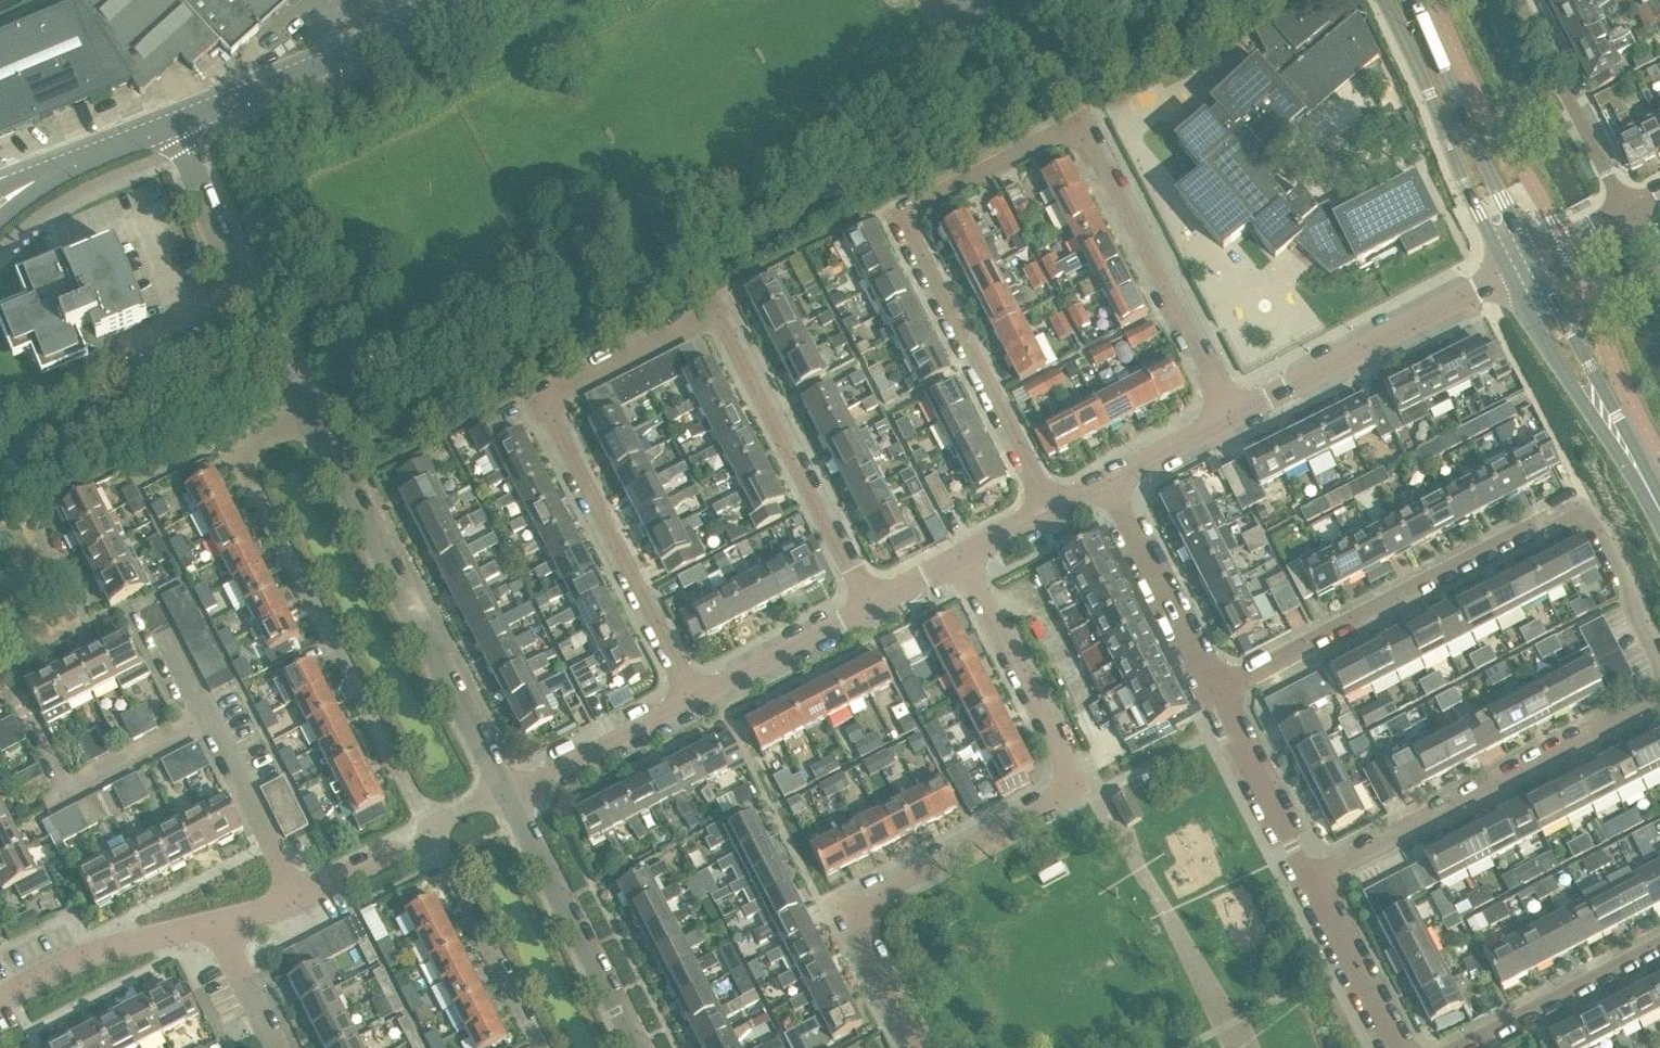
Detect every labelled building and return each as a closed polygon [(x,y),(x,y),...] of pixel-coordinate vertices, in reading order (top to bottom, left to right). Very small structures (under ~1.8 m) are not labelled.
[(131,84),(74,0),(63,0),(56,4),(59,10),(4,34),(41,121),(131,84)] [(181,58),(129,0),(74,0),(131,84),(132,83),(141,95),(181,58)] [(220,46),(176,0),(129,0),(181,58),(192,71),(220,46)] [(1251,163),(1262,154),(1270,163),(1296,140),(1288,131),(1304,117),(1305,118),(1306,117),(1358,73),(1357,72),(1377,55),(1379,59),(1381,58),(1351,0),(1350,0),(1325,21),(1308,0),(1305,0),(1281,21),(1274,13),(1275,13),(1274,12),(1248,25),(1249,27),(1253,25),(1267,51),(1269,51),(1270,53),(1259,62),(1257,59),(1256,60),(1256,61),(1248,68),(1209,103),(1217,112),(1206,121),(1205,121),(1178,144),(1204,175),(1178,197),(1224,249),(1250,227),(1275,257),(1288,246),(1291,250),(1297,245),(1329,275),(1400,239),(1408,256),(1439,239),(1431,223),(1436,221),(1415,180),(1337,220),(1329,204),(1317,210),(1301,191),(1286,204),(1251,163)] [(1546,5),(1556,25),(1607,0),(1585,0),(1557,0),(1546,5)] [(1556,25),(1566,44),(1599,28),(1610,22),(1604,12),(1612,8),(1614,7),(1610,0),(1607,0),(1556,25)] [(1659,16),(1659,10),(1655,0),(1645,5),(1653,19),(1659,16)] [(1599,28),(1566,44),(1576,63),(1629,37),(1625,29),(1615,33),(1610,22),(1599,28)] [(41,121),(4,34),(0,35),(0,139),(41,121)] [(1629,37),(1576,63),(1586,83),(1593,80),(1597,88),(1623,75),(1619,67),(1613,56),(1633,45),(1629,37)] [(1633,60),(1637,68),(1653,61),(1649,52),(1633,60)] [(1653,70),(1647,73),(1652,83),(1659,80),(1653,70)] [(1620,86),(1612,90),(1618,101),(1626,97),(1620,86)] [(1612,90),(1603,95),(1623,135),(1614,140),(1631,172),(1644,165),(1644,164),(1648,162),(1632,131),(1618,101),(1612,90)] [(1632,131),(1648,162),(1659,156),(1659,133),(1653,120),(1632,131)] [(1054,204),(1080,190),(1067,165),(1041,178),(1054,204)] [(1067,229),(1094,216),(1080,190),(1054,204),(1067,229)] [(1003,230),(1015,224),(1001,198),(989,204),(1003,230)] [(1021,221),(1033,215),(1028,205),(1016,211),(1021,221)] [(1026,231),(1038,225),(1033,215),(1021,221),(1026,231)] [(953,256),(991,236),(983,222),(972,228),(966,216),(939,230),(953,256)] [(1080,254),(1106,240),(1094,216),(1067,229),(1080,254)] [(1008,240),(1020,234),(1015,224),(1003,230),(1008,240)] [(872,225),(833,246),(846,272),(857,268),(856,266),(885,250),(872,225)] [(996,254),(994,242),(991,236),(953,256),(966,281),(992,268),(1001,263),(996,254)] [(1080,254),(1060,264),(1065,274),(1064,275),(1065,278),(1087,267),(1093,279),(1120,266),(1106,240),(1080,254)] [(146,320),(115,246),(66,266),(62,256),(16,275),(26,300),(0,311),(0,331),(12,360),(31,353),(41,377),(92,356),(87,344),(92,342),(103,347),(108,336),(146,320)] [(885,250),(856,266),(857,268),(864,282),(859,285),(861,289),(864,294),(869,291),(868,290),(897,274),(885,250)] [(1047,271),(1060,264),(1055,254),(1042,261),(1047,271)] [(800,256),(789,262),(805,294),(817,288),(809,272),(804,263),(800,256)] [(1028,280),(1041,274),(1036,264),(1023,271),(1026,277),(1028,280)] [(1052,281),(1065,274),(1060,264),(1047,271),(1052,281)] [(1093,279),(1078,287),(1086,301),(1100,293),(1106,304),(1132,290),(1120,266),(1093,279)] [(992,268),(966,281),(979,306),(1005,292),(1005,293),(1017,287),(1017,286),(1028,280),(1026,277),(1020,280),(1017,273),(1011,276),(1009,273),(998,279),(992,268)] [(830,269),(818,275),(823,285),(835,279),(830,269)] [(881,314),(910,299),(897,274),(868,290),(869,291),(881,314)] [(1033,291),(1046,284),(1041,274),(1028,280),(1033,291)] [(753,289),(745,293),(758,318),(787,302),(774,278),(761,285),(753,289)] [(810,304),(822,297),(817,288),(805,294),(810,304)] [(1120,330),(1146,316),(1132,290),(1106,304),(1120,330)] [(1018,318),(1005,293),(1005,292),(979,306),(992,331),(1018,318)] [(842,293),(830,299),(835,309),(847,303),(842,293)] [(787,302),(758,318),(770,342),(800,326),(809,322),(796,298),(787,302)] [(893,338),(923,323),(910,299),(881,314),(889,329),(880,334),(885,344),(894,339),(893,338)] [(1073,321),(1086,314),(1081,305),(1068,311),(1073,321)] [(823,327),(834,321),(829,312),(818,318),(823,327)] [(1054,331),(1067,324),(1062,314),(1049,321),(1054,331)] [(1078,331),(1091,325),(1086,314),(1073,321),(1078,331)] [(848,333),(860,326),(855,317),(843,323),(848,333)] [(1005,356),(1031,342),(1018,318),(992,331),(1005,356)] [(906,362),(935,346),(923,323),(893,338),(894,339),(906,362)] [(1060,341),(1072,334),(1067,324),(1054,331),(1060,341)] [(1151,324),(1125,337),(1131,349),(1157,336),(1151,324)] [(783,366),(812,351),(800,326),(770,342),(783,366)] [(835,352),(847,346),(842,336),(830,342),(835,352)] [(1031,342),(1005,356),(1018,381),(1056,362),(1043,336),(1031,342)] [(1454,353),(1470,383),(1470,382),(1476,394),(1485,390),(1479,378),(1492,371),(1497,381),(1512,373),(1496,343),(1484,350),(1479,340),(1454,353)] [(861,357),(872,351),(867,341),(855,347),(861,357)] [(1106,362),(1116,357),(1110,345),(1099,350),(1106,362)] [(935,346),(906,362),(914,377),(904,382),(909,392),(948,372),(935,346)] [(677,349),(667,355),(680,377),(681,377),(693,400),(723,385),(710,362),(703,366),(689,373),(677,349)] [(1099,350),(1090,355),(1096,367),(1106,362),(1099,350)] [(796,390),(825,375),(812,351),(783,366),(796,390)] [(1447,394),(1470,383),(1454,353),(1432,364),(1447,394)] [(667,355),(656,360),(668,383),(680,377),(667,355)] [(656,360),(645,366),(657,389),(668,383),(656,360)] [(1156,361),(1140,369),(1144,376),(1158,402),(1184,389),(1170,362),(1160,368),(1156,361)] [(1447,394),(1432,364),(1408,376),(1427,413),(1430,412),(1430,413),(1451,402),(1447,394)] [(873,381),(885,375),(880,365),(868,371),(873,381)] [(645,395),(657,389),(645,366),(634,372),(645,395)] [(1059,371),(1049,376),(1056,388),(1066,383),(1059,371)] [(634,401),(645,395),(634,372),(622,378),(634,401)] [(861,372),(849,378),(854,388),(866,382),(861,372)] [(1049,376),(1024,389),(1030,401),(1056,388),(1049,376)] [(1133,415),(1158,402),(1144,376),(1119,389),(1133,415)] [(1392,384),(1384,388),(1399,417),(1388,422),(1393,434),(1403,429),(1404,428),(1427,417),(1428,416),(1426,413),(1427,413),(1408,376),(1392,385),(1392,384)] [(622,407),(634,401),(622,378),(610,384),(622,407)] [(938,423),(967,408),(954,383),(925,398),(938,423)] [(622,407),(610,384),(598,391),(609,413),(618,409),(622,407)] [(735,408),(723,385),(693,400),(665,414),(670,424),(698,409),(705,423),(735,408)] [(831,387),(801,402),(815,427),(844,412),(831,387)] [(1119,389),(1094,402),(1108,428),(1133,415),(1119,389)] [(886,405),(897,399),(892,390),(881,396),(886,405)] [(598,391),(585,397),(596,420),(589,424),(601,448),(631,433),(630,432),(618,409),(609,413),(598,391)] [(1376,399),(1388,422),(1399,417),(1387,393),(1376,399)] [(874,396),(862,402),(867,412),(878,406),(874,396)] [(1362,399),(1337,412),(1352,441),(1376,429),(1381,440),(1393,434),(1388,422),(1376,428),(1365,405),(1362,399)] [(1376,428),(1388,422),(1376,399),(1365,405),(1376,428)] [(1094,402),(1069,414),(1083,441),(1108,428),(1094,402)] [(1504,421),(1516,416),(1510,404),(1498,410),(1504,421)] [(677,438),(676,438),(680,446),(681,445),(692,439),(692,440),(704,435),(710,432),(718,446),(747,432),(735,408),(705,423),(688,432),(677,438)] [(950,447),(979,431),(967,408),(938,423),(950,447)] [(1492,428),(1504,421),(1498,410),(1486,416),(1492,428)] [(844,412),(815,427),(827,451),(857,436),(856,436),(844,412)] [(1330,453),(1352,441),(1337,412),(1315,424),(1330,453)] [(1069,414),(1034,432),(1047,457),(1056,453),(1057,454),(1083,441),(1069,414)] [(1481,433),(1492,428),(1486,416),(1475,421),(1481,433)] [(501,417),(471,432),(481,452),(485,451),(496,473),(496,474),(534,454),(523,430),(511,436),(501,417)] [(643,456),(636,443),(643,439),(643,438),(652,430),(662,425),(659,418),(630,432),(631,433),(601,448),(613,471),(643,456)] [(886,421),(874,427),(879,437),(891,431),(886,421)] [(1469,439),(1481,433),(1475,421),(1464,427),(1469,439)] [(1501,444),(1514,437),(1517,429),(1514,423),(1495,432),(1501,444)] [(1306,465),(1330,453),(1315,424),(1291,435),(1306,465)] [(905,442),(916,435),(911,426),(899,432),(905,442)] [(1458,445),(1469,439),(1464,427),(1452,433),(1458,445)] [(857,436),(827,451),(840,475),(869,460),(879,455),(867,431),(856,436),(857,436)] [(963,471),(992,456),(979,431),(950,447),(963,471)] [(718,446),(700,455),(704,463),(716,458),(722,455),(730,469),(759,454),(747,432),(718,446)] [(1446,451),(1458,445),(1452,433),(1440,439),(1446,451)] [(1283,477),(1306,465),(1291,435),(1268,447),(1283,477)] [(1559,464),(1543,435),(1520,447),(1518,443),(1503,450),(1509,460),(1524,491),(1548,478),(1544,471),(1559,464)] [(1434,457),(1446,451),(1440,439),(1428,445),(1434,457)] [(898,445),(887,451),(892,461),(904,454),(898,445)] [(1423,463),(1434,457),(1428,445),(1417,451),(1423,463)] [(643,456),(613,471),(625,494),(655,479),(654,479),(664,474),(657,460),(662,454),(663,454),(660,446),(643,456)] [(1261,488),(1283,477),(1268,447),(1233,465),(1243,485),(1249,496),(1254,506),(1266,499),(1261,488)] [(917,466),(929,460),(924,450),(912,456),(917,466)] [(496,473),(486,478),(492,488),(510,479),(517,492),(546,476),(534,454),(496,474),(496,473)] [(712,478),(716,486),(729,481),(734,478),(742,492),(771,477),(759,454),(730,469),(723,473),(712,478)] [(976,495),(1005,480),(992,456),(963,471),(976,495)] [(426,459),(396,475),(404,491),(401,493),(414,518),(442,502),(447,500),(426,459)] [(869,460),(840,475),(852,499),(881,483),(869,460)] [(1501,503),(1524,491),(1509,460),(1486,472),(1501,503)] [(1233,465),(1221,471),(1231,492),(1243,485),(1233,465)] [(1376,488),(1389,481),(1383,468),(1369,475),(1376,488)] [(655,479),(625,494),(637,517),(666,502),(660,489),(667,485),(666,485),(676,476),(672,469),(664,474),(654,479),(655,479)] [(911,469),(899,475),(905,485),(916,479),(911,469)] [(1478,515),(1501,503),(1486,472),(1463,484),(1478,515)] [(197,513),(227,498),(214,473),(184,488),(197,513)] [(929,489),(940,483),(936,475),(925,481),(929,489)] [(1364,494),(1376,488),(1369,475),(1358,481),(1364,494)] [(517,492),(497,502),(502,510),(513,506),(522,501),(529,515),(558,499),(546,476),(517,492)] [(724,501),(713,507),(717,515),(728,509),(740,504),(747,501),(754,515),(750,518),(756,530),(781,517),(775,505),(784,501),(771,477),(742,492),(724,501)] [(1353,499),(1364,494),(1358,481),(1347,486),(1353,499)] [(881,483),(852,499),(865,523),(894,508),(881,483)] [(943,515),(954,509),(940,483),(929,489),(943,515)] [(1455,526),(1478,515),(1463,484),(1440,496),(1455,526)] [(1172,525),(1202,509),(1190,485),(1159,501),(1172,525)] [(1237,502),(1249,496),(1243,485),(1231,492),(1237,502)] [(128,504),(140,498),(134,486),(122,493),(128,504)] [(1342,505),(1353,499),(1347,486),(1335,492),(1342,505)] [(467,504),(476,500),(470,488),(461,493),(467,504)] [(1440,496),(1437,490),(1423,497),(1421,492),(1410,498),(1412,500),(1432,539),(1455,526),(1440,496)] [(72,533),(106,516),(93,491),(59,509),(72,533)] [(1330,511),(1342,505),(1335,492),(1323,498),(1330,511)] [(666,502),(637,517),(649,540),(678,525),(672,512),(678,508),(687,499),(684,493),(666,502)] [(924,493),(912,499),(924,524),(937,518),(924,493)] [(454,525),(448,513),(455,510),(454,507),(462,501),(459,494),(447,500),(442,502),(414,518),(425,540),(454,525)] [(1242,512),(1254,506),(1249,496),(1237,502),(1242,512)] [(134,516),(146,510),(140,498),(128,504),(134,516)] [(227,498),(197,513),(209,537),(239,521),(227,498)] [(1318,517),(1330,511),(1323,498),(1312,504),(1318,517)] [(529,515),(509,526),(513,534),(524,529),(524,530),(534,524),(541,538),(541,539),(570,524),(558,499),(529,515)] [(1408,551),(1432,539),(1412,500),(1403,505),(1408,513),(1393,521),(1408,551)] [(158,519),(169,513),(163,501),(152,507),(158,519)] [(1202,509),(1172,525),(1183,548),(1214,533),(1223,528),(1211,504),(1202,509)] [(1306,523),(1318,517),(1312,504),(1300,510),(1306,523)] [(894,508),(865,523),(878,547),(888,542),(895,555),(918,543),(911,530),(907,532),(894,508)] [(678,525),(649,540),(661,564),(662,563),(669,576),(696,561),(705,556),(692,532),(703,526),(697,515),(680,524),(678,525)] [(84,558),(119,540),(106,516),(72,533),(84,558)] [(454,525),(425,540),(437,563),(465,548),(459,536),(465,532),(474,523),(471,517),(454,526),(454,525)] [(239,521),(209,537),(210,538),(221,560),(251,544),(240,523),(239,521)] [(1385,563),(1408,551),(1393,521),(1370,532),(1385,563)] [(541,538),(521,549),(526,556),(536,552),(546,548),(553,561),(582,546),(570,524),(541,539),(541,538)] [(1367,526),(1344,538),(1347,544),(1362,575),(1385,563),(1370,532),(1367,526)] [(1214,533),(1183,548),(1195,572),(1225,556),(1235,551),(1223,528),(1214,533)] [(1246,546),(1264,537),(1259,528),(1241,537),(1246,546)] [(785,559),(800,589),(823,576),(808,547),(807,547),(798,530),(792,533),(795,545),(794,546),(798,552),(785,559)] [(153,553),(165,547),(159,535),(147,541),(153,553)] [(499,545),(497,541),(494,535),(483,540),(466,549),(465,548),(437,563),(449,587),(478,572),(471,559),(499,545)] [(177,555),(188,550),(181,537),(170,542),(177,555)] [(1251,555),(1269,546),(1264,537),(1246,546),(1251,555)] [(1583,584),(1581,578),(1596,571),(1579,538),(1554,552),(1570,584),(1571,584),(1574,589),(1583,584)] [(128,548),(124,551),(119,540),(84,558),(97,582),(138,561),(132,549),(128,548)] [(774,564),(762,571),(777,600),(800,589),(785,559),(776,541),(770,545),(774,564)] [(1046,595),(1108,562),(1097,541),(1035,573),(1037,577),(1033,579),(1038,588),(1041,586),(1046,595)] [(1333,551),(1331,546),(1329,543),(1320,548),(1321,550),(1339,587),(1362,575),(1347,544),(1333,551)] [(251,544),(221,560),(223,563),(233,583),(263,567),(253,548),(251,544)] [(553,561),(536,570),(541,579),(558,572),(565,585),(594,570),(582,546),(553,561)] [(159,564),(171,558),(165,547),(153,553),(159,564)] [(182,565),(193,559),(188,550),(177,555),(182,565)] [(1316,599),(1339,587),(1321,550),(1298,562),(1286,568),(1303,601),(1314,595),(1316,599)] [(1546,597),(1570,584),(1554,552),(1529,564),(1546,597)] [(753,612),(739,583),(724,554),(712,560),(718,572),(719,572),(728,588),(716,595),(731,624),(753,612)] [(1207,595),(1237,579),(1225,556),(1195,572),(1207,595)] [(110,607),(151,585),(138,561),(97,582),(110,607)] [(1057,616),(1119,584),(1108,562),(1046,595),(1057,616)] [(478,572),(449,587),(461,610),(490,595),(483,583),(500,574),(495,563),(478,572)] [(1520,610),(1546,597),(1529,564),(1503,577),(1520,610)] [(751,576),(739,583),(753,612),(777,600),(762,571),(759,565),(748,570),(751,576)] [(731,624),(716,595),(701,566),(681,576),(687,589),(696,584),(705,601),(691,608),(692,609),(681,615),(694,642),(705,636),(706,637),(731,624)] [(233,583),(223,588),(235,611),(245,606),(275,591),(266,572),(263,567),(233,583)] [(565,585),(545,595),(549,603),(561,598),(562,599),(570,595),(576,608),(577,609),(606,593),(594,570),(565,585)] [(1270,592),(1287,583),(1282,575),(1266,583),(1270,592)] [(1495,623),(1520,610),(1503,577),(1478,590),(1495,623)] [(1219,618),(1249,602),(1237,579),(1207,595),(1219,618)] [(202,605),(213,599),(205,583),(194,588),(202,605)] [(1282,616),(1299,607),(1287,583),(1270,592),(1282,616)] [(167,608),(190,596),(184,584),(161,596),(167,608)] [(1068,638),(1130,605),(1119,584),(1057,616),(1068,638)] [(490,595),(461,610),(473,633),(501,618),(495,606),(501,602),(501,601),(510,593),(507,586),(490,595)] [(1470,635),(1495,623),(1478,590),(1453,603),(1470,635)] [(275,591),(245,606),(257,628),(286,613),(278,597),(275,591)] [(557,618),(547,624),(550,631),(561,625),(563,628),(582,618),(588,631),(589,631),(618,616),(606,593),(577,609),(576,608),(557,618)] [(173,621),(196,608),(190,596),(167,608),(173,621)] [(206,612),(217,606),(213,599),(202,605),(206,612)] [(1591,599),(1581,604),(1586,614),(1596,608),(1591,599)] [(1577,619),(1586,614),(1579,600),(1569,605),(1577,619)] [(1231,642),(1261,627),(1249,602),(1219,618),(1231,642)] [(1445,648),(1470,635),(1453,603),(1428,616),(1445,648)] [(501,618),(473,633),(485,657),(513,642),(513,641),(507,629),(535,614),(529,604),(501,618)] [(1079,659),(1141,627),(1130,605),(1068,638),(1079,659)] [(180,633),(203,620),(196,608),(173,621),(180,633)] [(256,642),(262,639),(269,651),(265,653),(271,665),(293,653),(287,642),(298,636),(286,613),(257,628),(251,631),(252,632),(251,632),(256,642)] [(583,634),(569,641),(573,649),(585,644),(593,640),(600,655),(629,639),(618,616),(589,631),(588,631),(583,634)] [(952,616),(923,631),(935,654),(964,639),(952,616)] [(1420,661),(1445,648),(1428,616),(1403,629),(1420,661)] [(1602,618),(1579,630),(1585,642),(1608,630),(1602,618)] [(186,644),(209,632),(203,620),(180,633),(186,644)] [(1536,640),(1546,634),(1539,620),(1529,626),(1536,640)] [(1526,645),(1536,640),(1529,626),(1519,631),(1526,645)] [(1090,681),(1152,648),(1141,627),(1079,659),(1090,681)] [(223,645),(234,639),(229,629),(218,634),(223,645)] [(1395,674),(1420,661),(1403,629),(1378,642),(1395,674)] [(1608,630),(1585,642),(1588,649),(1591,654),(1614,642),(1608,630)] [(192,656),(215,644),(209,632),(186,644),(192,656)] [(513,642),(485,657),(497,679),(525,664),(519,653),(537,645),(534,639),(530,633),(513,641),(513,642)] [(145,665),(141,667),(124,634),(100,647),(116,680),(117,680),(122,690),(151,675),(145,665)] [(1552,656),(1562,651),(1555,637),(1545,643),(1552,656)] [(230,658),(241,652),(234,639),(223,645),(230,658)] [(600,655),(570,670),(585,700),(601,692),(590,670),(605,663),(612,678),(621,673),(626,684),(646,674),(640,664),(641,663),(629,639),(600,655)] [(964,639),(935,654),(936,655),(947,676),(975,661),(964,640),(964,639)] [(1369,687),(1395,674),(1378,642),(1352,655),(1369,687)] [(1614,642),(1591,654),(1597,666),(1620,654),(1614,642)] [(1542,661),(1552,656),(1545,643),(1535,648),(1542,661)] [(198,668),(221,656),(215,644),(192,656),(198,668)] [(891,663),(904,656),(898,645),(885,652),(891,663)] [(1486,666),(1496,660),(1489,646),(1479,652),(1486,666)] [(92,693),(116,680),(100,647),(75,660),(92,693)] [(1101,702),(1164,670),(1152,648),(1090,681),(1101,702)] [(1603,678),(1603,677),(1597,666),(1591,654),(1588,649),(1557,665),(1561,673),(1560,673),(1577,706),(1603,692),(1597,681),(1603,678)] [(1476,671),(1486,666),(1479,652),(1469,657),(1476,671)] [(1620,654),(1597,666),(1603,677),(1626,665),(1620,654)] [(537,687),(531,676),(550,667),(544,655),(525,664),(497,679),(508,702),(537,687)] [(869,696),(892,684),(877,655),(854,667),(869,696)] [(1343,701),(1369,687),(1352,655),(1326,668),(1327,669),(1339,693),(1343,701)] [(204,680),(227,668),(221,656),(198,668),(204,680)] [(68,705),(92,693),(75,660),(51,673),(68,705)] [(975,661),(947,676),(948,678),(958,698),(986,683),(976,663),(975,661)] [(312,663),(274,683),(286,707),(295,702),(325,687),(312,663)] [(1502,682),(1512,677),(1505,663),(1495,669),(1502,682)] [(1626,665),(1603,677),(1603,678),(1609,689),(1633,677),(1626,665)] [(848,707),(869,696),(854,667),(833,678),(848,707)] [(211,693),(234,681),(227,668),(204,680),(211,693)] [(1322,701),(1339,693),(1327,669),(1310,678),(1322,701)] [(1492,687),(1502,682),(1495,669),(1485,674),(1492,687)] [(1112,723),(1175,691),(1164,670),(1101,702),(1112,723)] [(1436,692),(1446,686),(1439,672),(1428,678),(1436,692)] [(51,673),(27,686),(30,693),(43,719),(47,726),(72,713),(68,705),(51,673)] [(550,712),(543,700),(560,691),(564,699),(575,693),(565,673),(537,688),(537,687),(508,702),(521,727),(522,726),(527,735),(553,721),(548,713),(550,712)] [(1552,718),(1577,706),(1560,673),(1535,686),(1552,718)] [(908,696),(921,689),(915,677),(902,684),(908,696)] [(826,718),(848,707),(833,678),(811,689),(826,718)] [(1310,678),(1298,684),(1311,707),(1322,701),(1310,678)] [(1426,697),(1436,692),(1428,678),(1419,683),(1426,697)] [(986,683),(958,698),(960,701),(969,719),(998,705),(988,686),(986,683)] [(1298,684),(1286,690),(1299,714),(1308,709),(1311,707),(1298,684)] [(1535,686),(1520,694),(1516,684),(1506,689),(1511,699),(1528,731),(1552,718),(1535,686)] [(308,727),(337,712),(325,687),(295,702),(308,727)] [(804,730),(826,718),(811,689),(789,700),(804,730)] [(914,707),(927,701),(921,689),(908,696),(914,707)] [(1452,708),(1462,703),(1455,689),(1445,695),(1452,708)] [(1286,690),(1275,696),(1287,719),(1299,714),(1286,690)] [(1170,721),(1186,713),(1175,691),(1112,723),(1123,745),(1124,744),(1130,756),(1176,732),(1170,721)] [(1442,714),(1452,708),(1445,695),(1435,700),(1442,714)] [(1264,701),(1263,702),(1275,726),(1277,725),(1287,719),(1275,696),(1264,701)] [(1378,704),(1385,718),(1396,712),(1389,698),(1378,704)] [(1502,744),(1528,731),(1511,699),(1485,712),(1502,744)] [(782,741),(804,730),(789,700),(767,712),(782,741)] [(261,719),(272,714),(266,702),(255,708),(261,719)] [(145,736),(158,729),(145,704),(132,711),(145,736)] [(1366,728),(1385,718),(1378,704),(1359,714),(1366,728)] [(998,705),(969,719),(972,724),(980,741),(1009,726),(1000,709),(998,705)] [(1287,719),(1277,725),(1280,731),(1311,714),(1308,709),(1299,714),(1287,719)] [(133,742),(145,736),(132,711),(120,717),(133,742)] [(321,753),(350,738),(337,712),(308,727),(321,753)] [(760,752),(782,741),(767,712),(745,723),(760,752)] [(1477,757),(1502,744),(1485,712),(1460,725),(1477,757)] [(1343,730),(1357,723),(1352,713),(1338,720),(1343,730)] [(267,730),(278,725),(272,714),(261,719),(267,730)] [(1291,757),(1324,740),(1311,714),(1280,731),(1278,732),(1291,757)] [(1401,735),(1412,729),(1405,715),(1394,721),(1401,735)] [(19,728),(14,716),(0,723),(0,738),(19,728)] [(898,722),(905,736),(916,730),(909,716),(898,722)] [(931,739),(944,732),(938,721),(925,728),(931,739)] [(1392,739),(1401,735),(1394,721),(1385,725),(1392,739)] [(1348,741),(1362,733),(1357,723),(1343,730),(1348,741)] [(1452,770),(1477,757),(1460,725),(1435,738),(1452,770)] [(981,742),(971,747),(974,752),(976,756),(986,751),(991,763),(1020,748),(1012,733),(1009,726),(980,741),(981,742)] [(26,741),(19,728),(0,738),(0,748),(3,753),(26,741)] [(97,761),(108,755),(96,731),(84,737),(97,761)] [(1649,737),(1659,757),(1659,731),(1649,737)] [(937,751),(950,744),(944,732),(931,739),(937,751)] [(872,753),(884,747),(877,733),(865,739),(872,753)] [(691,754),(706,783),(730,770),(729,769),(743,762),(728,734),(691,754)] [(914,754),(926,748),(919,734),(907,741),(914,754)] [(84,767),(97,761),(84,737),(72,743),(84,767)] [(1659,773),(1659,757),(1649,737),(1625,749),(1642,782),(1659,773)] [(330,770),(359,755),(350,738),(321,753),(330,770)] [(1435,738),(1420,746),(1416,738),(1406,743),(1427,783),(1452,770),(1435,738)] [(860,759),(872,753),(865,739),(854,745),(860,759)] [(1304,782),(1337,765),(1324,740),(1291,757),(1304,782)] [(1401,796),(1427,783),(1406,743),(1396,748),(1400,756),(1385,764),(1401,796)] [(185,778),(198,772),(185,748),(172,754),(185,778)] [(287,770),(299,764),(290,748),(279,754),(287,770)] [(1024,774),(1031,770),(1020,748),(991,763),(983,767),(999,799),(1028,784),(1024,774)] [(1617,795),(1642,782),(1625,749),(1600,762),(1617,795)] [(882,771),(893,765),(886,752),(875,758),(882,771)] [(173,784),(185,778),(172,754),(160,760),(173,784)] [(683,795),(683,794),(706,783),(691,754),(668,766),(683,795)] [(335,797),(371,778),(359,755),(330,770),(338,785),(331,788),(335,797)] [(827,776),(840,769),(833,756),(821,762),(827,776)] [(870,777),(882,771),(875,758),(863,764),(870,777)] [(817,781),(827,776),(821,762),(810,768),(817,781)] [(1592,808),(1617,795),(1600,762),(1574,775),(1592,808)] [(1369,781),(1382,773),(1377,763),(1364,770),(1369,781)] [(291,777),(302,771),(299,764),(287,770),(291,777)] [(21,789),(45,776),(39,765),(15,777),(21,789)] [(953,782),(966,776),(961,765),(948,771),(953,782)] [(1317,808),(1350,790),(1337,765),(1304,782),(1317,808)] [(693,813),(683,794),(683,795),(668,766),(645,778),(660,807),(673,800),(683,818),(690,830),(700,825),(693,813)] [(801,774),(792,779),(787,770),(773,778),(784,798),(807,786),(801,774)] [(136,803),(149,797),(136,773),(124,779),(136,803)] [(1382,806),(1396,799),(1382,773),(1369,781),(1382,806)] [(838,794),(850,788),(843,774),(831,780),(838,794)] [(1566,821),(1592,808),(1574,775),(1549,788),(1566,821)] [(28,801),(51,789),(45,776),(21,789),(28,801)] [(966,776),(953,782),(959,794),(972,787),(966,776)] [(267,801),(289,790),(283,778),(261,789),(267,801)] [(381,803),(383,802),(371,778),(335,797),(340,806),(347,803),(354,817),(352,818),(359,830),(388,815),(381,803)] [(645,778),(622,790),(637,819),(651,811),(656,820),(657,820),(660,827),(668,822),(660,807),(645,778)] [(124,810),(136,803),(124,779),(111,786),(124,810)] [(827,800),(838,794),(831,780),(820,786),(827,800)] [(935,820),(957,809),(942,780),(920,791),(935,820)] [(754,798),(748,786),(732,794),(738,806),(754,798)] [(708,805),(716,801),(709,787),(701,794),(708,805)] [(1542,834),(1566,821),(1549,788),(1524,801),(1542,834)] [(273,813),(295,802),(289,790),(267,801),(273,813)] [(647,837),(637,819),(622,790),(598,802),(614,831),(627,824),(631,830),(631,829),(639,841),(647,837)] [(1330,833),(1364,816),(1350,790),(1317,808),(1330,833)] [(913,831),(935,820),(920,791),(898,802),(913,831)] [(87,799),(100,822),(112,816),(99,792),(87,799)] [(1130,827),(1144,820),(1130,793),(1116,800),(1130,827)] [(308,810),(319,805),(314,795),(303,801),(308,810)] [(799,797),(787,803),(794,817),(806,811),(799,797)] [(226,798),(201,810),(219,844),(243,831),(226,798)] [(87,829),(100,822),(87,799),(75,805),(87,829)] [(1516,847),(1542,834),(1524,801),(1499,814),(1516,847)] [(280,826),(302,814),(295,802),(273,813),(280,826)] [(624,849),(614,831),(598,802),(575,814),(590,843),(605,835),(609,842),(616,853),(624,849)] [(891,843),(913,831),(898,802),(876,814),(891,843)] [(11,824),(0,803),(0,830),(11,824)] [(75,835),(87,829),(75,805),(63,811),(75,835)] [(315,823),(325,818),(319,805),(308,810),(315,823)] [(1634,828),(1644,823),(1637,809),(1627,814),(1634,828)] [(195,857),(219,844),(201,810),(177,823),(195,857)] [(62,842),(75,835),(63,811),(49,818),(57,832),(49,836),(62,861),(70,858),(62,842)] [(286,838),(308,826),(302,814),(280,826),(286,838)] [(869,854),(891,843),(876,814),(854,825),(869,854)] [(1491,860),(1516,847),(1499,814),(1474,827),(1491,860)] [(1624,833),(1634,828),(1627,814),(1617,819),(1624,833)] [(711,838),(706,841),(711,851),(730,841),(736,854),(737,855),(766,840),(754,816),(734,827),(730,818),(707,830),(711,838)] [(42,822),(49,836),(57,832),(49,818),(42,822)] [(170,869),(195,857),(177,823),(153,836),(170,869)] [(24,849),(11,824),(0,830),(0,861),(24,849)] [(848,865),(869,854),(854,825),(833,836),(848,865)] [(1653,826),(1642,831),(1649,844),(1659,839),(1653,826)] [(1467,873),(1491,860),(1474,827),(1450,840),(1467,873)] [(1642,831),(1632,836),(1639,850),(1649,844),(1642,831)] [(1583,854),(1594,848),(1587,835),(1576,840),(1583,854)] [(146,882),(170,869),(153,836),(129,848),(146,882)] [(833,836),(810,848),(825,877),(848,865),(833,836)] [(113,856),(104,861),(121,895),(146,882),(129,848),(127,849),(122,838),(108,845),(113,856)] [(735,856),(717,864),(722,873),(731,869),(737,882),(738,883),(748,877),(749,879),(779,863),(766,840),(737,855),(735,856)] [(1440,886),(1467,873),(1450,840),(1423,854),(1427,861),(1409,871),(1421,894),(1439,884),(1440,886)] [(1573,859),(1583,854),(1576,840),(1566,845),(1573,859)] [(36,873),(24,849),(0,861),(0,886),(3,892),(15,886),(22,900),(51,885),(43,870),(36,873)] [(1603,852),(1593,857),(1600,870),(1610,865),(1603,852)] [(1589,876),(1600,870),(1593,857),(1582,862),(1589,876)] [(104,861),(79,874),(96,907),(121,895),(104,861)] [(1533,880),(1544,874),(1537,861),(1526,866),(1533,880)] [(659,895),(658,895),(652,882),(670,873),(664,863),(647,872),(646,872),(617,887),(629,911),(659,895)] [(738,883),(730,887),(734,895),(744,891),(751,905),(752,906),(761,901),(761,902),(791,887),(779,863),(749,879),(748,877),(738,883)] [(1066,874),(1061,865),(1038,877),(1043,887),(1066,874)] [(1635,878),(1652,910),(1659,906),(1659,865),(1635,878)] [(1523,885),(1533,880),(1526,866),(1516,871),(1523,885)] [(707,870),(696,876),(706,894),(707,894),(710,896),(711,897),(719,893),(707,870)] [(1409,900),(1421,894),(1409,871),(1397,877),(1409,900)] [(1398,906),(1409,900),(1397,877),(1386,883),(1398,906)] [(1552,878),(1543,882),(1550,896),(1559,891),(1552,878)] [(1635,878),(1611,890),(1627,923),(1652,910),(1635,878)] [(1539,902),(1550,896),(1543,882),(1532,888),(1539,902)] [(1386,912),(1398,906),(1386,883),(1374,889),(1386,912)] [(671,919),(671,918),(664,906),(682,896),(676,885),(658,895),(659,895),(629,911),(642,934),(671,919)] [(1483,905),(1494,900),(1486,886),(1476,892),(1483,905)] [(751,905),(742,910),(747,920),(758,914),(765,927),(765,929),(773,924),(774,925),(803,910),(791,887),(761,902),(761,901),(752,906),(751,905)] [(1375,918),(1386,912),(1374,889),(1363,895),(1375,918)] [(1601,936),(1627,923),(1611,890),(1585,904),(1601,936)] [(1473,911),(1483,905),(1476,892),(1466,897),(1473,911)] [(417,938),(446,923),(433,899),(404,914),(417,938)] [(1502,903),(1492,909),(1499,923),(1510,917),(1502,903)] [(1585,904),(1560,917),(1577,949),(1601,936),(1585,904)] [(1391,949),(1423,932),(1409,907),(1378,924),(1391,949)] [(671,919),(642,934),(654,957),(683,942),(683,941),(673,922),(676,920),(682,923),(691,915),(688,908),(671,918),(671,919)] [(1492,909),(1482,914),(1489,928),(1499,923),(1492,909)] [(765,927),(753,933),(759,945),(779,934),(785,946),(786,948),(815,934),(803,910),(774,925),(773,924),(765,929),(765,927)] [(1456,914),(1442,922),(1447,932),(1461,925),(1458,918),(1456,914)] [(354,916),(342,923),(354,946),(357,944),(366,939),(354,916)] [(1552,962),(1577,949),(1560,917),(1535,930),(1552,962)] [(342,923),(330,929),(342,952),(354,946),(342,923)] [(429,961),(458,946),(446,923),(417,938),(429,961)] [(330,929),(318,935),(330,958),(342,952),(330,929)] [(1526,975),(1552,962),(1535,930),(1510,943),(1526,975)] [(696,965),(695,964),(688,952),(706,943),(700,932),(683,941),(683,942),(654,957),(666,981),(696,965)] [(1404,974),(1436,957),(1423,932),(1391,949),(1404,974)] [(785,946),(766,956),(771,966),(790,956),(797,969),(798,972),(828,957),(815,934),(786,948),(785,946)] [(318,935),(307,941),(318,964),(330,958),(318,935)] [(369,966),(378,961),(366,939),(357,944),(369,966)] [(383,956),(394,950),(388,939),(377,944),(383,956)] [(307,941),(295,947),(307,970),(318,964),(307,941)] [(1510,943),(1484,956),(1501,989),(1526,975),(1510,943)] [(737,956),(731,945),(730,946),(719,951),(724,962),(736,956),(737,956)] [(441,984),(470,969),(458,946),(429,961),(441,984)] [(295,947),(283,954),(295,976),(307,970),(295,947)] [(389,967),(400,961),(394,950),(383,956),(389,967)] [(696,965),(666,981),(678,1003),(708,988),(700,974),(717,965),(712,955),(695,964),(696,965)] [(1468,972),(1482,965),(1476,955),(1463,962),(1468,972)] [(778,980),(773,982),(777,991),(782,988),(783,990),(803,981),(809,992),(810,995),(840,980),(828,957),(798,972),(797,969),(778,979),(778,980)] [(1417,999),(1449,982),(1436,957),(1404,974),(1417,999)] [(300,1005),(331,989),(318,964),(307,970),(295,976),(287,980),(300,1005)] [(1473,982),(1487,975),(1482,965),(1468,972),(1473,982)] [(383,993),(392,988),(382,969),(373,973),(383,993)] [(441,984),(430,989),(442,1012),(453,1007),(482,992),(470,969),(441,984)] [(1650,984),(1659,1003),(1659,979),(1650,984)] [(755,991),(749,980),(749,981),(737,987),(742,997),(754,991),(755,991)] [(809,992),(790,1003),(794,1010),(814,1002),(821,1015),(822,1018),(852,1003),(840,980),(810,995),(809,992)] [(1431,1025),(1463,1009),(1449,982),(1417,999),(1431,1025)] [(407,1002),(418,996),(412,984),(401,990),(407,1002)] [(1659,1014),(1659,1003),(1650,984),(1626,997),(1640,1024),(1659,1014)] [(183,985),(171,991),(169,986),(145,998),(163,1034),(199,1015),(183,985)] [(394,1015),(404,1010),(392,988),(383,993),(394,1015)] [(720,1012),(719,1010),(708,988),(678,1003),(690,1027),(720,1012)] [(312,1029),(343,1013),(331,989),(300,1005),(312,1029)] [(731,1033),(724,1020),(760,1002),(754,991),(719,1010),(720,1012),(690,1027),(701,1047),(706,1047),(732,1035),(731,1033)] [(464,1030),(494,1015),(482,992),(453,1007),(464,1030)] [(414,1014),(424,1008),(418,996),(407,1002),(414,1014)] [(1615,1037),(1640,1024),(1626,997),(1601,1010),(1615,1037)] [(139,1047),(163,1034),(145,998),(120,1011),(139,1047)] [(821,1015),(802,1026),(807,1036),(827,1026),(835,1041),(864,1026),(852,1003),(822,1018),(821,1015)] [(1615,1037),(1601,1010),(1576,1023),(1589,1047),(1594,1047),(1615,1037)] [(139,1047),(120,1011),(96,1024),(109,1047),(136,1047),(139,1047)] [(356,1037),(343,1013),(312,1029),(322,1047),(335,1047),(356,1037)] [(506,1038),(494,1015),(464,1030),(474,1047),(488,1047),(506,1038)] [(408,1041),(417,1036),(407,1017),(398,1022),(408,1041)] [(1576,1023),(1550,1036),(1551,1038),(1541,1043),(1544,1047),(1589,1047),(1576,1023)] [(96,1024),(71,1037),(77,1047),(109,1047),(96,1024)] [(737,1044),(752,1031),(748,1024),(731,1033),(732,1035),(706,1047),(739,1047),(737,1044)] [(442,1042),(436,1030),(425,1036),(431,1047),(432,1047),(442,1042)] [(417,1036),(408,1041),(411,1047),(423,1047),(417,1036)] [(71,1037),(50,1047),(77,1047),(71,1037)] [(356,1037),(335,1047),(361,1047),(356,1037)] [(778,1038),(759,1047),(784,1047),(778,1038)]
